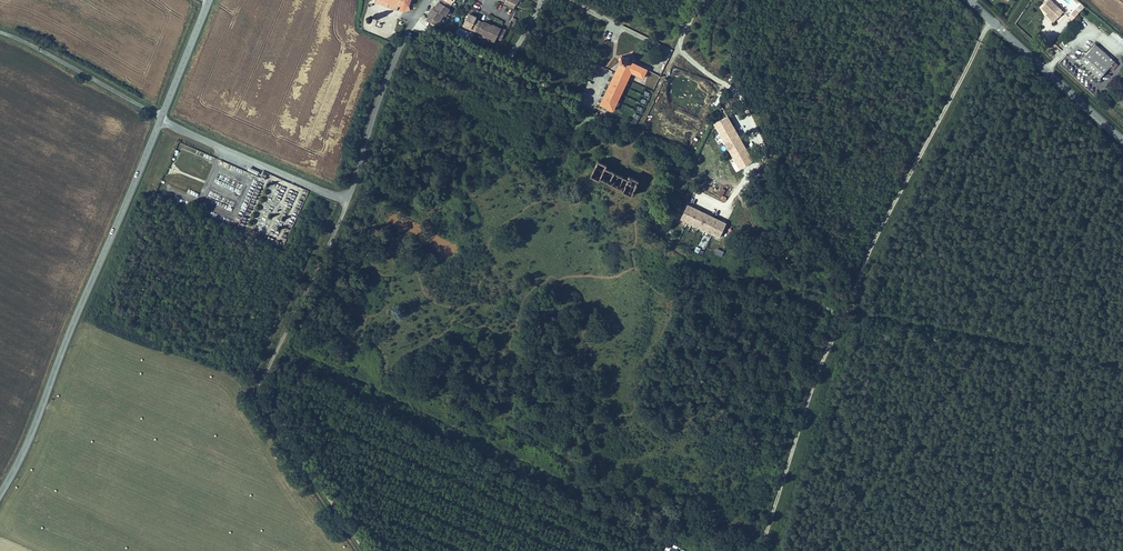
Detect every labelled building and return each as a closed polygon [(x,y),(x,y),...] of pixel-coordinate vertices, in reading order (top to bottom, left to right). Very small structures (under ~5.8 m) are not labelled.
[(374,1),(402,12),(410,10),(409,6),(411,1),(411,0),(374,0),(374,1)] [(450,0),(440,0),(436,6),(445,11),(446,12),(451,6),(449,5),(452,1),(450,0)] [(1053,23),(1063,12),(1049,0),(1041,9),(1047,14),(1051,18),(1050,20),(1053,23)] [(431,13),(428,18),(438,23),(445,11),(436,6),(434,5),(430,12),(431,13)] [(512,18),(515,11),(503,6),(501,10),(504,11),(503,14),(512,18)] [(1076,9),(1070,16),(1074,19),(1079,12),(1076,9)] [(477,14),(469,10),(464,22),(475,27),(480,18),(476,16),(477,14)] [(484,20),(480,18),(475,27),(479,29),(479,30),(486,33),(492,22),(484,19),(484,20)] [(502,36),(506,27),(501,25),(496,23),(495,25),(494,25),(494,23),(492,22),(486,33),(490,35),(491,34),(496,36),(497,34),(502,36)] [(1108,70),(1113,64),(1094,45),(1079,61),(1099,79),(1108,70)] [(643,78),(647,69),(628,60),(628,59),(621,55),(617,62),(618,63),(599,104),(612,110),(613,111),(632,73),(642,77),(643,78)] [(695,99),(703,102),(705,95),(697,92),(695,99)] [(565,118),(568,114),(549,104),(547,108),(565,118)] [(740,169),(753,161),(720,105),(714,109),(720,119),(713,123),(740,169)] [(619,193),(630,198),(638,181),(627,176),(626,178),(606,167),(606,165),(597,161),(588,177),(598,183),(600,181),(620,191),(619,193)] [(722,202),(725,199),(722,196),(725,193),(723,191),(717,197),(722,202)] [(680,219),(717,237),(724,223),(687,205),(680,219)] [(722,257),(724,251),(717,248),(715,254),(722,257)]
